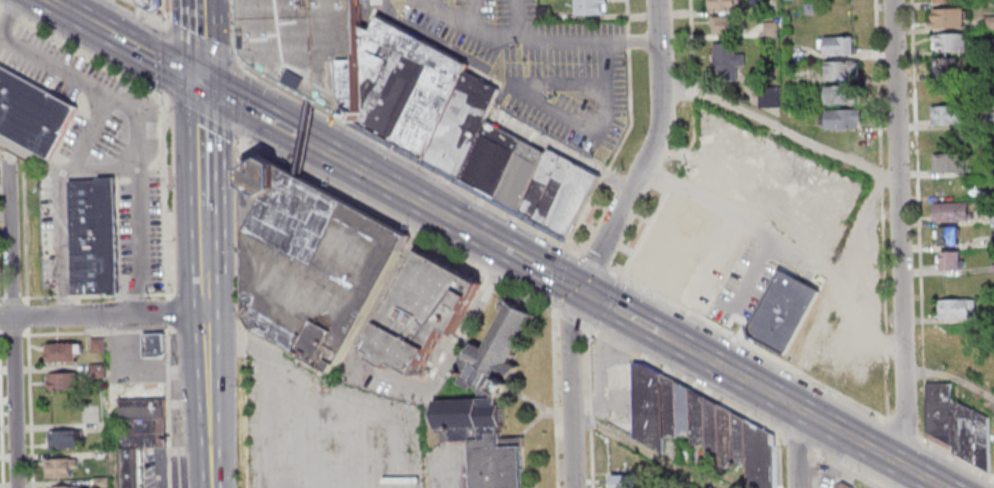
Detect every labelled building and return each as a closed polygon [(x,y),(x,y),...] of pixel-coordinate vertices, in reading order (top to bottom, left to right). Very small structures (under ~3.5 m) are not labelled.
[(142,4),(142,0),(163,0),(163,7),(161,12),(157,13),(151,11),(142,4)] [(363,107),(361,0),(242,0),(242,37),(246,56),(255,71),(306,98),(313,101),(354,123),(363,107)] [(576,15),(608,15),(608,0),(576,0),(576,15)] [(738,11),(738,0),(709,0),(709,11),(738,11)] [(930,8),(930,28),(966,28),(966,8),(930,8)] [(713,34),(737,34),(737,16),(713,16),(713,34)] [(966,33),(932,33),(932,53),(966,53),(966,33)] [(820,36),(820,54),(856,54),(856,36),(820,36)] [(738,67),(745,67),(745,54),(737,54),(737,43),(715,43),(714,77),(737,78),(738,67)] [(953,58),(935,58),(935,75),(953,75),(953,58)] [(827,80),(860,80),(860,61),(827,61),(827,80)] [(52,162),(0,133),(0,70),(2,66),(81,110),(79,114),(58,152),(52,162)] [(827,85),(827,103),(857,103),(857,85),(827,85)] [(780,107),(780,87),(759,87),(759,107),(780,107)] [(306,98),(291,177),(298,181),(313,101),(306,98)] [(932,106),(932,125),(967,125),(967,106),(932,106)] [(820,109),(820,129),(861,129),(861,109),(820,109)] [(407,240),(351,344),(335,373),(247,323),(249,154),(291,177),(298,181),(407,240)] [(965,172),(965,154),(933,154),(933,172),(965,172)] [(76,295),(72,181),(101,180),(101,178),(117,178),(121,290),(121,294),(76,295)] [(786,364),(831,275),(669,193),(624,281),(786,364)] [(970,221),(970,202),(934,202),(934,222),(970,221)] [(959,245),(959,226),(936,226),(936,245),(959,245)] [(425,250),(372,347),(383,353),(379,359),(396,368),(398,363),(421,375),(447,328),(456,332),(483,282),(425,250)] [(938,251),(938,269),(961,269),(961,251),(938,251)] [(975,298),(938,298),(938,318),(975,318),(975,298)] [(511,305),(540,320),(517,366),(525,370),(516,388),(519,390),(513,401),(502,396),(491,390),(489,394),(482,390),(476,387),(473,393),(460,387),(463,380),(463,375),(457,372),(464,358),(470,362),(478,346),(487,351),(511,305)] [(147,335),(168,335),(168,356),(166,358),(147,359),(147,335)] [(95,354),(94,340),(107,340),(108,354),(95,354)] [(52,365),(52,346),(79,345),(79,347),(85,347),(85,355),(80,356),(80,364),(52,365)] [(633,362),(643,362),(661,372),(664,452),(636,437),(633,362)] [(94,379),(94,367),(107,367),(108,378),(94,379)] [(52,374),(80,373),(81,391),(55,392),(54,387),(53,387),(52,374)] [(989,415),(952,399),(952,382),(927,383),(928,438),(953,449),(953,455),(988,470),(990,470),(989,415)] [(482,390),(482,403),(438,406),(439,434),(441,434),(441,437),(446,437),(446,446),(474,445),(474,447),(492,446),(491,439),(504,438),(503,433),(507,433),(506,411),(503,411),(502,396),(491,390),(489,394),(482,390)] [(168,421),(133,422),(125,422),(124,410),(123,410),(122,401),(167,400),(168,421)] [(127,451),(126,436),(134,436),(133,422),(168,421),(169,449),(143,450),(127,451)] [(54,432),(86,431),(86,440),(80,440),(81,448),(54,449),(54,432)] [(525,453),(527,487),(476,487),(474,447),(492,446),(491,439),(504,438),(504,442),(527,440),(528,453),(525,453)] [(143,450),(144,487),(124,487),(123,451),(127,451),(143,450)] [(50,461),(74,460),(75,477),(51,478),(50,461)] [(614,475),(614,487),(627,487),(627,475),(614,475)] [(111,478),(112,487),(98,487),(97,479),(111,478)]
